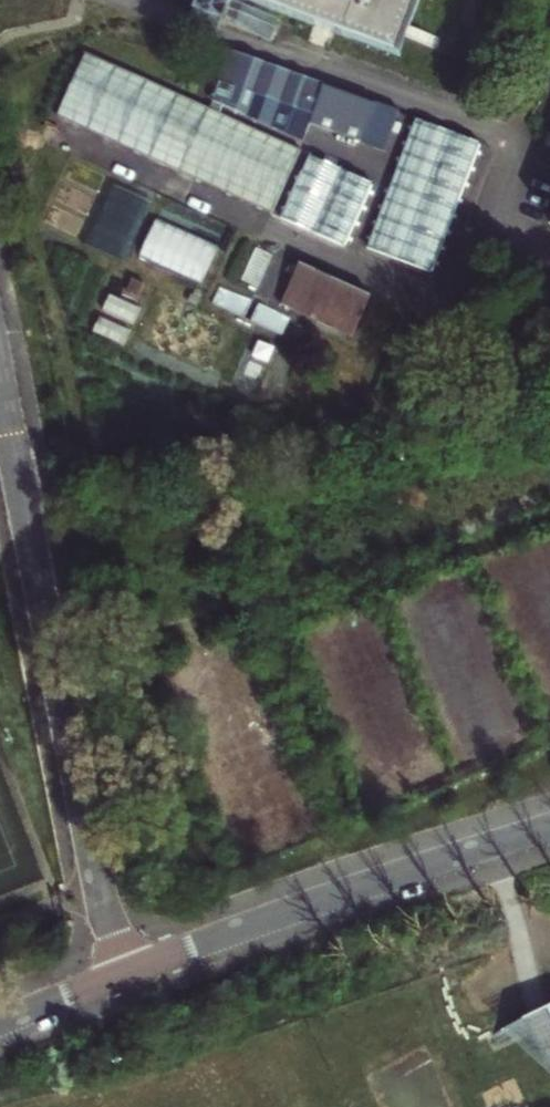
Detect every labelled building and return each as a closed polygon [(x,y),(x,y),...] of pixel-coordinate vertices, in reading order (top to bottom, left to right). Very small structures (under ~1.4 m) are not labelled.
[(421,0),(251,0),(400,56),(414,19),(421,0)] [(215,100),(211,107),(221,111),(225,104),(247,114),(253,100),(363,141),(377,104),(325,85),(326,83),(232,48),(213,99),(215,100)] [(60,115),(275,211),(303,148),(221,111),(211,107),(87,52),(60,115)] [(484,144),(415,120),(369,255),(438,279),(484,144)] [(378,187),(311,157),(283,220),(350,250),(378,187)] [(260,247),(245,278),(261,286),(276,255),(260,247)] [(303,264),(284,303),(354,336),(373,296),(303,264)] [(215,302),(246,317),(255,300),(223,285),(215,302)] [(123,300),(117,312),(129,318),(135,306),(123,300)] [(292,318),(261,303),(252,320),(284,335),(292,318)] [(496,1037),(499,1043),(524,1031),(549,1058),(549,1010),(496,1037)]
